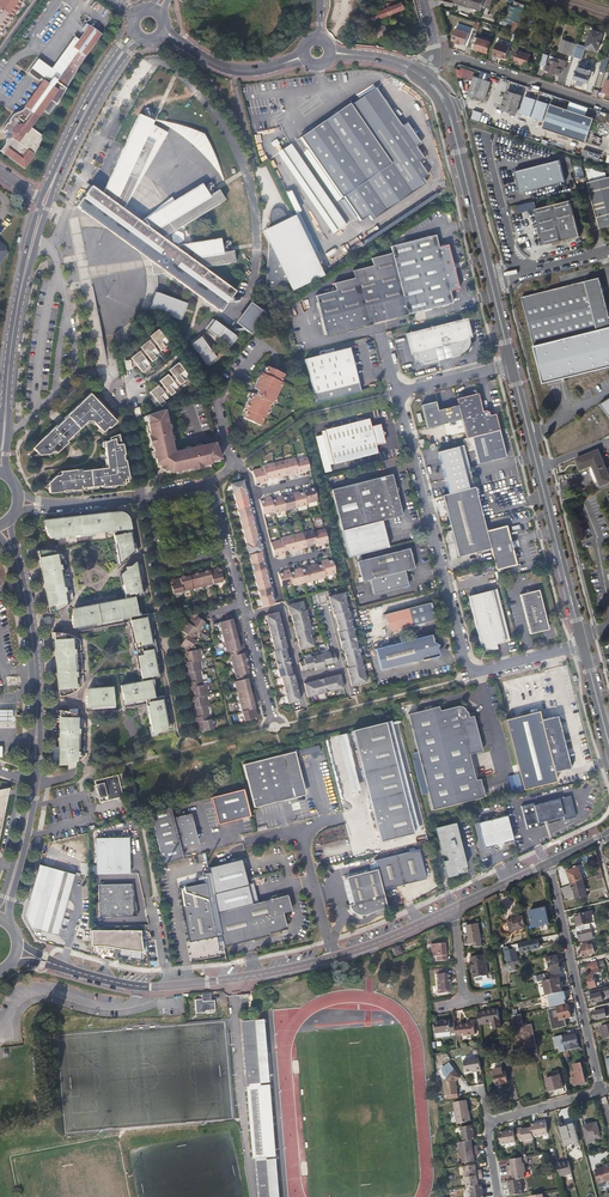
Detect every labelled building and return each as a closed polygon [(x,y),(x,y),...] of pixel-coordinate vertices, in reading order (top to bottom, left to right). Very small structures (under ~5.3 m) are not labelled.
[(24,0),(0,0),(0,35),(24,0)] [(403,9),(400,3),(397,4),(395,0),(388,0),(389,3),(386,4),(386,5),(387,8),(363,18),(366,24),(380,18),(380,19),(403,9)] [(455,1),(481,10),(482,6),(488,8),(490,0),(456,0),(455,1)] [(363,18),(387,8),(386,5),(371,11),(371,9),(362,13),(363,18)] [(476,23),(470,20),(466,29),(473,31),(476,23)] [(518,33),(521,24),(513,21),(510,30),(518,33)] [(22,169),(33,154),(41,135),(30,127),(41,111),(46,114),(54,104),(55,105),(64,88),(68,82),(75,69),(83,57),(101,34),(100,32),(87,24),(77,39),(72,36),(49,68),(36,58),(26,72),(37,80),(38,79),(41,80),(21,108),(22,109),(19,112),(17,113),(13,115),(10,116),(0,130),(0,132),(3,134),(4,139),(3,142),(3,144),(0,148),(0,153),(22,169)] [(384,25),(373,31),(378,39),(388,33),(384,25)] [(466,32),(454,28),(450,40),(463,45),(466,32)] [(592,31),(585,52),(597,56),(603,35),(592,31)] [(491,42),(475,37),(471,48),(488,53),(491,42)] [(578,44),(562,38),(558,52),(573,57),(578,44)] [(498,43),(493,56),(498,57),(498,56),(506,59),(510,47),(498,43)] [(528,64),(532,53),(513,47),(510,58),(521,62),(520,64),(525,66),(526,64),(528,64)] [(549,55),(543,53),(539,65),(545,67),(549,55)] [(608,65),(607,65),(608,60),(608,55),(606,54),(600,72),(606,74),(608,65)] [(559,63),(550,60),(546,70),(550,71),(549,73),(559,76),(562,70),(564,70),(567,61),(561,59),(559,63)] [(586,70),(579,67),(575,78),(580,80),(579,83),(583,85),(584,82),(588,83),(594,67),(587,65),(586,70)] [(488,76),(481,73),(479,78),(475,77),(469,94),(485,100),(491,82),(486,81),(488,76)] [(392,164),(344,197),(361,222),(369,216),(425,178),(430,175),(421,163),(425,159),(417,148),(403,126),(377,88),(352,105),(392,164)] [(539,92),(527,88),(525,94),(537,98),(539,92)] [(517,114),(523,96),(508,91),(502,109),(517,114)] [(531,118),(537,101),(523,96),(517,114),(531,118)] [(344,197),(392,164),(352,105),(351,103),(301,138),(343,198),(344,197)] [(594,118),(551,104),(543,128),(586,142),(594,118)] [(138,116),(102,195),(91,187),(76,208),(90,218),(97,218),(106,220),(114,223),(121,226),(127,230),(133,234),(141,242),(146,248),(149,254),(152,262),(154,277),(157,277),(159,277),(170,275),(174,278),(175,280),(176,279),(177,280),(200,297),(221,312),(236,291),(203,268),(236,262),(234,251),(223,253),(223,249),(221,240),(174,247),(163,239),(225,201),(218,190),(210,195),(208,193),(202,185),(167,206),(173,216),(151,230),(144,220),(140,223),(123,210),(166,134),(151,126),(152,122),(148,120),(138,116)] [(408,123),(403,126),(417,148),(423,144),(408,123)] [(347,225),(291,144),(284,149),(340,231),(347,225)] [(581,159),(608,165),(608,156),(583,150),(581,159)] [(561,163),(517,174),(521,194),(566,183),(561,163)] [(589,182),(600,228),(608,226),(608,177),(589,182)] [(428,183),(425,178),(369,216),(373,220),(428,183)] [(571,200),(536,209),(544,245),(580,236),(571,200)] [(517,205),(518,213),(536,208),(534,201),(517,205)] [(281,208),(277,207),(275,207),(272,209),(270,211),(269,214),(268,221),(268,227),(264,229),(268,238),(276,255),(267,257),(266,283),(267,286),(269,287),(272,288),(275,288),(288,281),(289,281),(292,287),(293,289),(324,274),(321,268),(295,214),(287,218),(283,210),(281,208)] [(97,218),(90,218),(152,262),(149,254),(146,248),(141,242),(133,234),(127,230),(121,226),(114,223),(106,220),(97,218)] [(393,253),(408,315),(453,303),(450,291),(460,288),(456,271),(455,269),(453,269),(452,265),(454,264),(454,263),(449,244),(439,246),(436,235),(391,247),(393,253)] [(276,255),(268,238),(267,250),(267,257),(276,255)] [(408,315),(393,253),(372,259),(374,266),(353,271),(354,279),(334,284),(336,291),(317,296),(326,335),(364,326),(368,325),(367,323),(371,322),(371,324),(375,323),(408,315)] [(522,297),(543,384),(608,367),(608,313),(600,277),(522,297)] [(184,311),(187,304),(157,294),(157,295),(157,296),(156,297),(156,298),(156,299),(156,300),(156,301),(155,302),(155,303),(155,304),(154,305),(154,306),(154,307),(153,308),(153,309),(152,310),(152,311),(181,320),(184,311)] [(252,302),(236,323),(252,334),(267,314),(252,302)] [(472,337),(468,318),(464,319),(469,338),(472,337)] [(236,337),(213,319),(206,329),(229,346),(236,337)] [(469,338),(464,319),(410,332),(416,354),(417,360),(419,361),(420,359),(424,362),(423,363),(425,364),(439,361),(436,349),(449,345),(452,357),(461,355),(461,353),(465,352),(467,351),(468,349),(469,346),(469,342),(469,338)] [(147,341),(151,345),(153,342),(161,350),(164,347),(163,346),(167,343),(157,330),(149,337),(150,339),(147,341)] [(416,354),(410,332),(407,333),(412,355),(416,354)] [(217,360),(200,336),(191,343),(207,366),(217,360)] [(138,352),(141,356),(144,353),(151,361),(154,359),(153,357),(157,353),(151,345),(147,341),(140,347),(141,349),(138,352)] [(436,349),(439,361),(452,357),(449,345),(436,349)] [(351,347),(306,358),(315,393),(317,402),(362,391),(360,382),(351,347)] [(148,364),(141,356),(138,352),(131,359),(142,372),(145,369),(144,368),(148,364)] [(171,381),(175,385),(178,383),(180,385),(184,382),(182,379),(187,375),(177,363),(168,371),(174,378),(171,381)] [(283,375),(266,367),(262,375),(261,374),(258,379),(257,378),(254,385),(258,387),(257,391),(252,389),(250,394),(251,394),(249,399),(248,398),(243,409),(246,410),(242,418),(259,426),(265,414),(266,415),(269,408),(268,408),(270,403),(272,404),(279,388),(277,387),(283,375)] [(175,385),(171,381),(167,375),(159,381),(165,389),(162,392),(166,396),(169,394),(170,396),(174,392),(173,391),(177,387),(175,385)] [(166,396),(162,392),(157,386),(149,392),(156,400),(153,403),(156,407),(159,405),(160,406),(164,403),(163,402),(167,398),(166,396)] [(467,438),(472,437),(500,430),(495,414),(489,415),(489,412),(486,410),(484,411),(480,393),(457,399),(458,403),(462,419),(467,438)] [(89,394),(57,426),(56,426),(32,448),(39,456),(50,454),(52,452),(55,452),(56,453),(67,443),(66,442),(87,422),(89,422),(92,422),(102,432),(108,427),(109,428),(116,422),(111,417),(112,415),(96,398),(95,400),(89,394)] [(598,404),(608,418),(608,397),(598,404)] [(428,428),(462,419),(458,403),(437,409),(435,401),(422,405),(428,428)] [(172,447),(164,410),(147,416),(149,423),(147,424),(156,464),(157,464),(157,465),(157,466),(157,467),(158,468),(159,468),(160,468),(165,471),(165,472),(166,473),(167,473),(169,473),(169,472),(171,473),(210,463),(210,461),(220,459),(214,443),(179,451),(179,452),(175,454),(172,451),(171,447),(172,447)] [(384,435),(383,430),(382,425),(380,424),(372,426),(371,419),(327,429),(335,463),(379,452),(377,444),(384,442),(385,440),(384,435)] [(335,463),(327,429),(321,431),(321,435),(315,437),(324,473),(331,471),(330,464),(335,463)] [(500,430),(472,437),(479,465),(504,459),(506,456),(503,444),(501,444),(500,441),(502,440),(500,430)] [(110,440),(104,443),(107,469),(81,472),(81,470),(61,472),(61,474),(59,476),(56,476),(49,484),(50,493),(63,492),(63,491),(72,490),(72,491),(84,490),(83,488),(101,486),(101,487),(124,485),(124,480),(129,479),(122,441),(120,442),(118,435),(110,438),(110,440)] [(473,487),(463,446),(439,453),(449,494),(473,487)] [(576,459),(580,469),(592,465),(601,485),(608,482),(608,475),(599,450),(576,459)] [(295,461),(298,473),(299,476),(301,475),(303,475),(303,473),(309,471),(306,458),(295,461)] [(298,473),(295,461),(295,459),(284,462),(287,475),(288,477),(290,476),(292,476),(292,474),(298,473)] [(284,462),(274,465),(277,479),(279,479),(282,478),(281,477),(287,475),(284,462)] [(263,470),(266,481),(273,479),(273,480),(275,480),(277,479),(274,465),(263,468),(263,470)] [(266,481),(263,470),(253,472),(256,485),(262,483),(262,485),(265,484),(267,484),(266,481)] [(393,475),(387,476),(384,477),(384,478),(378,480),(378,478),(333,490),(343,530),(383,520),(403,515),(398,495),(402,490),(396,488),(394,488),(393,484),(395,484),(393,475)] [(234,494),(246,491),(245,487),(243,482),(231,485),(234,494)] [(459,557),(491,548),(487,532),(484,521),(476,489),(475,487),(473,487),(449,494),(443,495),(459,557)] [(303,493),(305,505),(316,502),(313,489),(307,491),(306,489),(304,490),(302,490),(303,493)] [(236,503),(248,500),(247,495),(246,491),(234,494),(236,503)] [(292,495),(295,509),(306,506),(305,505),(303,493),(296,495),(296,493),(294,494),(292,495)] [(285,512),(295,509),(292,495),(290,495),(287,496),(288,497),(281,499),(285,512)] [(274,514),(285,512),(281,499),(281,497),(279,498),(277,498),(277,500),(271,501),(274,513),(274,514)] [(263,515),(274,513),(271,501),(270,498),(268,499),(266,499),(266,501),(260,502),(263,515)] [(236,503),(238,511),(250,508),(249,505),(248,500),(236,503)] [(240,520),(252,517),(251,512),(250,508),(238,511),(240,520)] [(47,534),(51,539),(114,533),(120,563),(135,550),(131,532),(133,530),(130,519),(128,516),(125,513),(121,512),(114,513),(44,521),(45,525),(46,529),(47,534)] [(243,529),(254,525),(253,521),(252,517),(240,520),(243,529)] [(383,520),(343,530),(350,557),(389,547),(383,520)] [(256,531),(254,525),(243,529),(245,537),(257,534),(256,531)] [(495,565),(497,564),(498,569),(511,566),(511,567),(517,565),(515,557),(515,556),(513,548),(511,547),(510,544),(511,542),(509,534),(508,534),(506,526),(501,527),(501,528),(487,532),(491,548),(492,551),(495,562),(495,565)] [(324,531),(313,534),(316,545),(316,548),(318,547),(321,547),(321,545),(327,544),(324,531)] [(316,545),(313,534),(313,532),(302,535),(305,547),(305,549),(308,548),(310,548),(310,546),(316,545)] [(245,537),(247,546),(259,543),(258,538),(257,534),(245,537)] [(305,547),(302,535),(291,537),(295,551),(297,551),(299,550),(299,549),(305,547)] [(281,540),(281,542),(284,553),(290,551),(291,552),(293,552),(295,551),(291,537),(281,540)] [(284,553),(281,542),(270,545),(273,557),(280,556),(280,557),(283,556),(285,556),(284,553)] [(260,548),(259,543),(247,546),(249,554),(261,551),(260,548)] [(358,562),(362,578),(363,582),(371,580),(405,571),(415,569),(410,548),(358,562)] [(34,553),(48,617),(53,616),(57,613),(65,608),(72,598),(62,556),(57,553),(50,552),(45,551),(41,551),(37,552),(34,553)] [(495,562),(492,551),(476,555),(479,566),(495,562)] [(252,565),(263,562),(262,558),(261,554),(250,557),(252,565)] [(320,565),(322,576),(333,574),(330,561),(323,562),(323,561),(321,561),(319,562),(320,565)] [(252,565),(254,574),(265,571),(264,566),(263,562),(252,565)] [(121,576),(125,596),(129,596),(130,598),(142,595),(142,593),(136,563),(130,568),(125,569),(125,573),(121,576)] [(323,578),(322,576),(320,565),(313,567),(313,565),(311,566),(309,566),(312,581),(323,578)] [(301,583),(312,581),(309,566),(306,567),(304,567),(305,569),(298,570),(301,583)] [(226,582),(222,567),(211,570),(216,585),(226,582)] [(301,583),(298,570),(298,569),(296,569),(294,570),(294,572),(287,573),(290,584),(291,586),(301,583)] [(216,585),(211,570),(201,573),(206,589),(216,585)] [(279,587),(290,584),(287,573),(287,570),(284,570),(283,571),(283,572),(276,574),(279,587)] [(256,582),(268,579),(266,575),(265,571),(254,574),(256,582)] [(409,586),(405,571),(371,580),(374,595),(409,586)] [(206,588),(201,573),(191,576),(196,592),(206,588)] [(196,591),(191,576),(181,579),(185,595),(196,591)] [(185,595),(181,579),(170,582),(175,598),(185,595)] [(256,582),(258,591),(270,588),(269,583),(268,579),(256,582)] [(271,593),(270,588),(258,591),(261,600),(272,597),(271,593)] [(497,589),(474,595),(470,601),(481,647),(482,648),(486,649),(491,650),(493,649),(497,649),(496,644),(510,641),(497,589)] [(542,620),(546,619),(539,590),(520,595),(530,634),(542,631),(541,627),(542,620)] [(330,604),(331,608),(347,604),(344,596),(329,599),(330,604)] [(71,627),(72,631),(139,618),(135,597),(73,609),(72,615),(71,619),(71,624),(71,627)] [(273,602),(272,597),(261,600),(263,608),(274,605),(273,602)] [(291,615),(305,611),(303,603),(287,607),(288,611),(289,615),(291,615)] [(349,613),(347,604),(331,608),(332,612),(334,617),(335,616),(349,613)] [(429,604),(382,617),(387,634),(434,621),(432,614),(434,612),(433,611),(431,610),(429,604)] [(292,620),(293,624),(309,620),(306,611),(305,611),(291,615),(292,620)] [(351,622),(349,613),(335,616),(336,621),(338,625),(351,622)] [(265,618),(267,627),(279,624),(278,620),(276,621),(275,619),(278,618),(277,615),(265,618)] [(188,623),(200,631),(206,622),(198,617),(196,620),(192,618),(188,623)] [(147,618),(130,622),(132,633),(135,651),(138,667),(141,681),(158,677),(153,648),(147,618)] [(233,619),(220,623),(222,632),(240,628),(239,623),(235,624),(233,619)] [(311,629),(309,620),(293,624),(295,628),(296,632),(310,629),(311,629)] [(354,631),(351,622),(338,625),(339,630),(340,634),(354,631)] [(188,635),(195,640),(201,631),(200,631),(188,623),(182,632),(188,635)] [(279,624),(267,627),(269,636),(282,633),(281,630),(278,631),(278,629),(280,628),(279,624)] [(241,633),(240,628),(222,632),(225,643),(239,640),(237,634),(241,633)] [(310,629),(296,632),(297,637),(298,642),(312,638),(310,629)] [(341,644),(356,640),(354,631),(340,634),(338,635),(339,637),(341,644)] [(53,634),(49,636),(54,700),(63,700),(71,697),(75,694),(77,692),(76,689),(81,686),(80,660),(78,642),(71,637),(65,634),(59,633),(53,634)] [(269,636),(271,645),(284,642),(283,637),(280,638),(280,636),(282,635),(282,633),(269,636)] [(197,641),(188,635),(180,647),(185,651),(188,646),(192,649),(197,641)] [(312,638),(298,642),(299,646),(300,651),(314,647),(312,638)] [(433,646),(431,638),(376,652),(381,674),(438,660),(436,652),(438,649),(433,646)] [(240,643),(239,640),(225,643),(227,653),(230,652),(231,657),(245,653),(246,653),(243,642),(240,643)] [(345,653),(358,649),(356,640),(341,644),(342,649),(343,653),(345,653)] [(274,654),(284,651),(286,651),(285,648),(283,648),(282,646),(285,646),(284,642),(271,645),(274,654)] [(200,660),(202,659),(200,649),(186,652),(188,662),(200,660)] [(346,657),(347,661),(361,658),(360,655),(358,649),(345,653),(346,657)] [(285,653),(284,651),(274,654),(272,654),(274,663),(286,660),(285,655),(283,656),(283,654),(285,653)] [(246,658),(245,653),(231,657),(233,666),(247,663),(247,662),(249,660),(246,658)] [(330,653),(320,656),(323,667),(329,665),(337,663),(334,655),(330,656),(330,653)] [(320,656),(312,658),(315,669),(315,672),(319,671),(324,670),(323,667),(320,656)] [(310,670),(315,669),(312,658),(303,660),(303,662),(299,663),(301,672),(310,670)] [(363,667),(361,658),(347,661),(348,665),(349,670),(363,667)] [(187,662),(189,673),(201,671),(202,670),(200,660),(187,662)] [(287,664),(286,660),(274,663),(276,671),(287,669),(289,668),(288,666),(286,666),(285,664),(287,664)] [(247,663),(233,666),(237,681),(244,679),(243,675),(250,674),(249,669),(250,666),(248,664),(247,663)] [(350,680),(365,676),(363,667),(349,670),(347,671),(348,675),(350,680)] [(289,668),(287,669),(276,671),(278,680),(280,680),(291,677),(290,674),(288,675),(287,673),(290,672),(289,668)] [(203,685),(201,671),(189,673),(190,682),(187,683),(188,687),(193,686),(203,685)] [(336,677),(331,678),(334,691),(343,689),(340,676),(336,677)] [(365,676),(350,680),(351,684),(352,689),(367,685),(365,676)] [(280,680),(282,689),(294,686),(294,682),(291,683),(291,681),(293,680),(292,677),(291,677),(280,680)] [(251,688),(248,678),(244,679),(237,681),(234,682),(236,692),(251,688)] [(325,694),(334,691),(331,678),(327,679),(322,680),(325,694)] [(121,686),(124,706),(155,699),(153,690),(154,687),(154,683),(154,680),(121,686)] [(313,682),(316,696),(325,694),(322,680),(318,681),(313,682)] [(307,698),(316,696),(313,682),(309,683),(304,685),(307,698)] [(207,695),(209,695),(207,684),(203,685),(193,686),(195,697),(207,695)] [(294,686),(282,689),(284,698),(297,695),(296,690),(293,691),(293,689),(295,688),(294,686)] [(86,710),(115,709),(113,688),(88,689),(86,700),(86,709),(86,710)] [(251,688),(236,692),(239,703),(257,698),(256,692),(252,693),(251,688)] [(195,703),(196,707),(208,705),(209,705),(207,695),(195,697),(193,701),(195,703)] [(298,699),(297,695),(284,698),(287,707),(292,706),(299,704),(298,701),(296,702),(295,700),(298,699)] [(258,703),(257,698),(239,703),(242,713),(256,709),(255,704),(258,703)] [(149,726),(151,737),(158,736),(163,734),(166,731),(168,729),(163,699),(148,703),(149,707),(147,707),(150,725),(149,726)] [(0,703),(0,728),(15,728),(16,723),(15,703),(0,703)] [(194,718),(195,723),(198,722),(207,720),(210,720),(208,705),(196,707),(193,708),(195,718),(194,718)] [(470,753),(472,752),(483,750),(474,714),(470,715),(469,710),(465,708),(465,707),(462,706),(456,706),(440,710),(439,706),(409,714),(433,809),(486,795),(481,777),(478,778),(477,778),(470,753)] [(256,709),(242,713),(244,722),(254,720),(253,715),(257,714),(256,709)] [(57,710),(55,770),(60,771),(65,771),(68,770),(72,769),(75,768),(75,763),(77,763),(77,761),(80,759),(82,756),(83,722),(78,718),(72,714),(65,711),(57,710)] [(539,711),(506,719),(524,790),(557,781),(554,773),(571,769),(557,716),(541,720),(539,711)] [(257,714),(253,715),(254,720),(259,723),(262,717),(257,714)] [(210,720),(207,720),(198,722),(199,728),(198,731),(204,735),(206,732),(215,730),(213,719),(210,720)] [(383,724),(351,733),(379,842),(412,834),(383,724)] [(345,734),(336,736),(350,793),(360,790),(345,734)] [(319,745),(298,751),(300,757),(321,752),(319,745)] [(306,795),(295,751),(244,764),(255,808),(306,795)] [(478,778),(472,752),(470,753),(477,778),(478,778)] [(124,786),(121,774),(94,780),(94,784),(93,786),(94,787),(95,788),(97,795),(96,796),(96,797),(98,799),(99,802),(122,796),(119,788),(124,786)] [(244,791),(212,799),(219,826),(251,817),(244,791)] [(521,807),(527,830),(538,827),(537,824),(562,817),(563,820),(574,817),(569,797),(533,807),(532,804),(521,807)] [(199,846),(191,815),(173,819),(171,809),(150,815),(163,864),(184,859),(182,850),(199,846)] [(513,841),(507,815),(478,823),(485,848),(490,847),(494,846),(499,847),(504,843),(513,841)] [(467,867),(456,823),(436,828),(442,851),(446,850),(448,860),(445,861),(446,867),(449,877),(458,875),(458,873),(463,872),(462,868),(467,867)] [(131,873),(129,838),(96,839),(98,874),(131,873)] [(378,870),(383,890),(426,879),(419,849),(375,859),(378,870)] [(208,869),(218,913),(254,904),(243,860),(208,869)] [(70,873),(39,865),(25,919),(31,929),(58,936),(71,883),(70,873)] [(571,885),(584,880),(579,866),(567,871),(571,885)] [(468,867),(467,867),(462,868),(463,872),(458,873),(458,875),(470,872),(468,867)] [(387,906),(383,890),(378,870),(346,878),(353,905),(352,905),(352,907),(353,909),(356,912),(359,913),(362,914),(366,913),(366,914),(387,906)] [(586,887),(584,880),(571,885),(572,891),(575,890),(577,899),(588,897),(585,888),(586,887)] [(204,883),(179,889),(190,942),(215,937),(204,883)] [(137,916),(133,884),(99,885),(99,917),(137,916)] [(218,913),(224,947),(271,935),(270,934),(283,930),(287,925),(284,914),(290,912),(292,909),(288,895),(254,904),(218,913)] [(550,924),(546,907),(530,911),(533,927),(550,924)] [(578,927),(590,924),(591,924),(593,923),(592,919),(594,918),(593,911),(589,912),(576,916),(578,927)] [(525,928),(522,917),(508,920),(511,931),(525,928)] [(482,946),(479,923),(467,925),(470,944),(473,943),(474,947),(482,946)] [(593,938),(590,924),(578,927),(576,927),(580,941),(593,938)] [(92,932),(92,946),(107,947),(124,950),(145,954),(141,941),(142,932),(92,932)] [(539,948),(537,940),(513,945),(504,947),(507,962),(518,960),(516,951),(519,950),(520,952),(523,951),(523,952),(539,948)] [(595,953),(593,941),(588,942),(586,945),(584,945),(581,946),(583,957),(590,955),(590,954),(595,953)] [(445,956),(444,944),(431,945),(432,957),(436,957),(436,961),(447,960),(446,956),(445,956)] [(400,954),(397,947),(391,950),(394,956),(400,954)] [(488,975),(485,955),(471,957),(473,970),(475,969),(476,977),(483,976),(488,975)] [(562,973),(557,955),(547,957),(549,964),(550,964),(551,967),(550,967),(550,970),(551,970),(553,975),(562,973)] [(516,964),(504,967),(507,982),(516,979),(515,974),(512,974),(512,971),(517,970),(516,964)] [(599,971),(599,968),(587,971),(591,988),(597,987),(594,974),(595,974),(595,972),(599,971)] [(448,973),(447,969),(438,969),(438,974),(437,974),(438,994),(450,993),(449,973),(448,973)] [(538,982),(542,981),(546,980),(545,974),(537,976),(538,982)] [(547,980),(546,980),(542,981),(543,985),(548,984),(550,992),(565,989),(562,978),(547,981),(547,980)] [(604,1000),(601,988),(591,991),(594,1002),(604,1000)] [(549,995),(551,1007),(567,1004),(565,998),(567,997),(566,991),(549,995)] [(210,1001),(210,993),(202,994),(202,999),(195,1000),(196,1014),(206,1013),(206,1011),(215,1010),(214,1001),(210,1001)] [(568,1004),(567,1004),(551,1007),(552,1013),(555,1014),(557,1020),(571,1017),(568,1004)] [(595,1007),(598,1019),(608,1017),(608,1004),(595,1007)] [(501,1027),(497,1009),(483,1011),(483,1013),(478,1013),(480,1024),(492,1022),(494,1029),(501,1027)] [(513,1020),(514,1027),(517,1027),(530,1024),(529,1021),(524,1022),(522,1014),(512,1016),(513,1020)] [(451,1033),(456,1032),(455,1025),(454,1022),(449,1022),(449,1020),(435,1022),(437,1037),(451,1036),(451,1033)] [(514,1027),(513,1020),(504,1022),(506,1029),(514,1027)] [(460,1025),(455,1025),(456,1032),(456,1035),(461,1035),(461,1036),(476,1034),(475,1021),(467,1021),(468,1023),(460,1024),(460,1025)] [(265,1022),(242,1024),(257,1196),(280,1196),(265,1022)] [(532,1024),(530,1024),(517,1027),(522,1050),(536,1046),(536,1042),(532,1024)] [(601,1026),(604,1039),(608,1038),(608,1024),(601,1026)] [(579,1048),(576,1034),(558,1038),(559,1041),(564,1040),(565,1045),(557,1046),(558,1052),(560,1052),(579,1048)] [(481,1067),(479,1058),(463,1061),(465,1073),(472,1071),(476,1070),(476,1072),(482,1071),(481,1067)] [(586,1082),(582,1063),(575,1065),(576,1071),(573,1072),(574,1077),(571,1078),(572,1082),(575,1081),(575,1084),(586,1082)] [(447,1096),(459,1094),(456,1082),(454,1080),(456,1079),(461,1077),(454,1068),(449,1072),(444,1079),(447,1096)] [(500,1072),(500,1068),(494,1069),(497,1085),(508,1083),(506,1071),(500,1072)] [(563,1087),(560,1075),(547,1079),(550,1091),(563,1087)] [(472,1120),(467,1100),(454,1103),(459,1124),(472,1120)] [(532,1125),(532,1127),(534,1136),(548,1134),(546,1122),(532,1125)] [(601,1136),(597,1122),(584,1126),(588,1140),(596,1138),(601,1136)] [(464,1141),(472,1140),(476,1140),(473,1125),(461,1127),(464,1141)] [(560,1129),(565,1149),(579,1145),(574,1125),(560,1129)] [(534,1139),(534,1136),(532,1127),(527,1128),(526,1127),(517,1128),(519,1140),(523,1139),(523,1141),(534,1139)] [(516,1142),(514,1130),(500,1132),(502,1144),(516,1142)] [(472,1140),(464,1141),(460,1142),(461,1148),(460,1148),(460,1153),(478,1150),(477,1145),(472,1146),(472,1140)] [(479,1154),(478,1150),(460,1153),(461,1157),(463,1157),(464,1162),(475,1161),(474,1155),(479,1154)] [(513,1169),(526,1167),(525,1163),(523,1163),(523,1157),(522,1157),(511,1159),(513,1169)] [(572,1174),(569,1161),(558,1164),(561,1176),(572,1174)] [(464,1177),(482,1174),(481,1169),(477,1170),(476,1164),(464,1166),(465,1172),(463,1172),(464,1177)] [(605,1165),(605,1167),(606,1168),(602,1169),(602,1168),(596,1169),(600,1183),(608,1180),(608,1164),(605,1165)] [(514,1180),(522,1178),(526,1178),(525,1172),(526,1172),(526,1167),(513,1169),(514,1180)] [(483,1179),(482,1174),(464,1177),(465,1181),(466,1181),(467,1187),(471,1186),(479,1185),(478,1179),(483,1179)] [(522,1178),(514,1180),(510,1180),(512,1195),(524,1193),(522,1178)] [(479,1185),(471,1186),(472,1196),(485,1196),(483,1185),(479,1185)]
